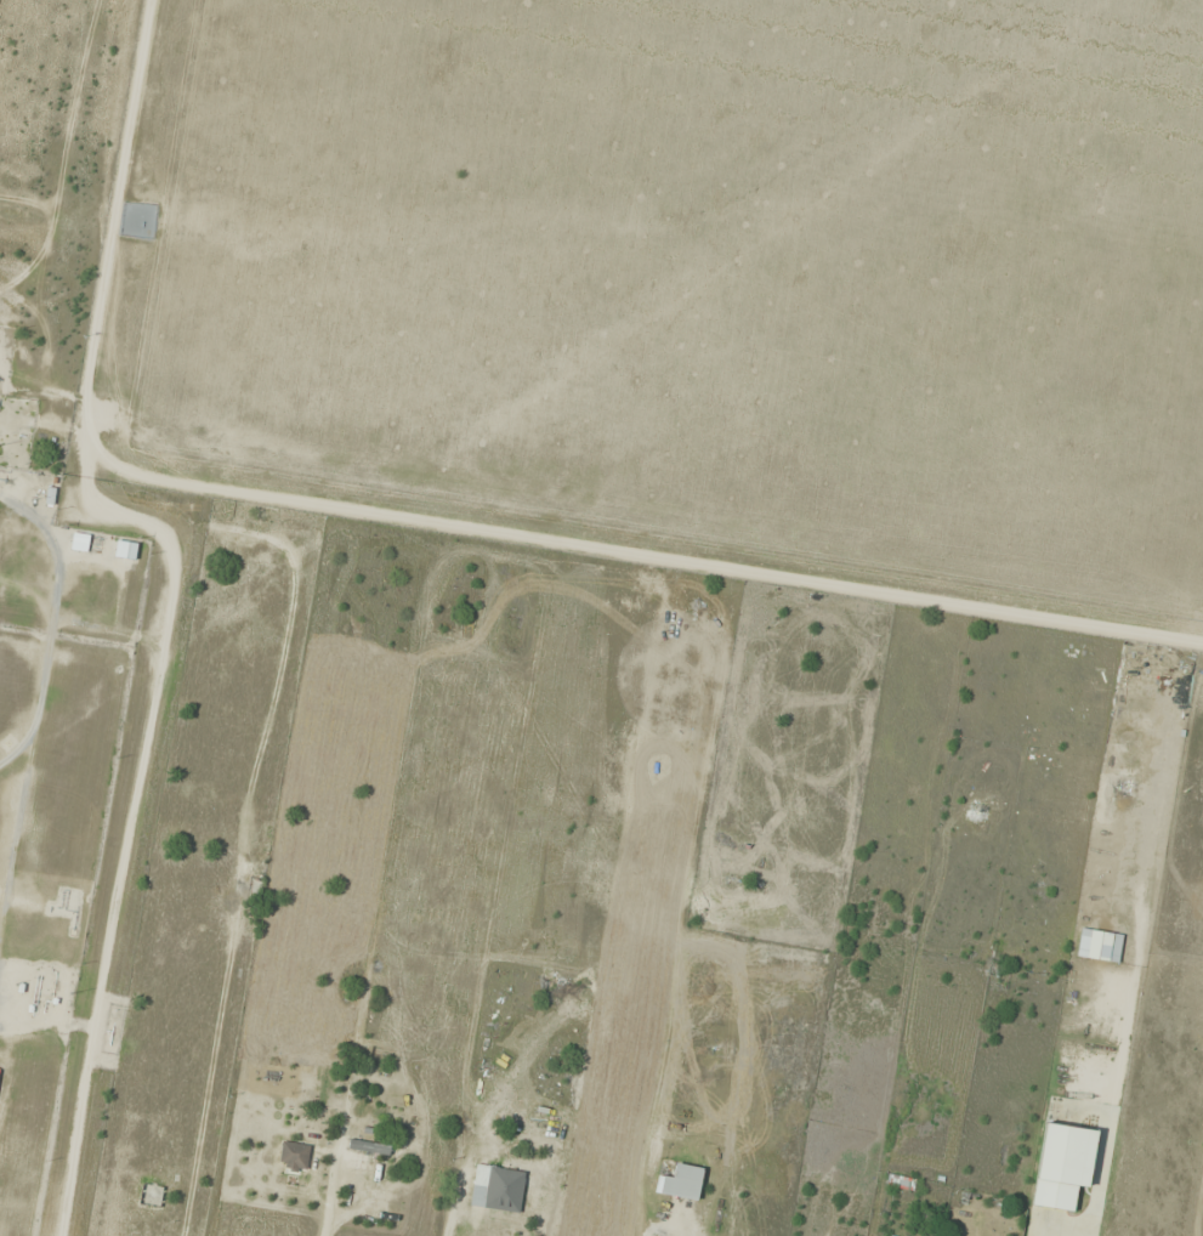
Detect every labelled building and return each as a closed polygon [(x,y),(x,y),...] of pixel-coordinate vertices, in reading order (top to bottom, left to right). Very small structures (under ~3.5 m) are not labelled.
[(90,552),(90,534),(72,533),(72,551),(90,552)] [(255,879),(244,876),(239,901),(250,903),(255,879)] [(390,1156),(391,1146),(374,1143),(376,1128),(352,1123),(347,1149),(390,1156)] [(308,1168),(309,1144),(281,1143),(280,1167),(308,1168)] [(658,1175),(655,1194),(699,1201),(704,1167),(676,1163),(674,1177),(658,1175)] [(520,1214),(526,1179),(498,1175),(499,1167),(476,1164),(470,1206),(520,1214)] [(915,1180),(890,1173),(886,1185),(912,1192),(915,1180)] [(977,1205),(980,1196),(965,1192),(962,1201),(977,1205)]
